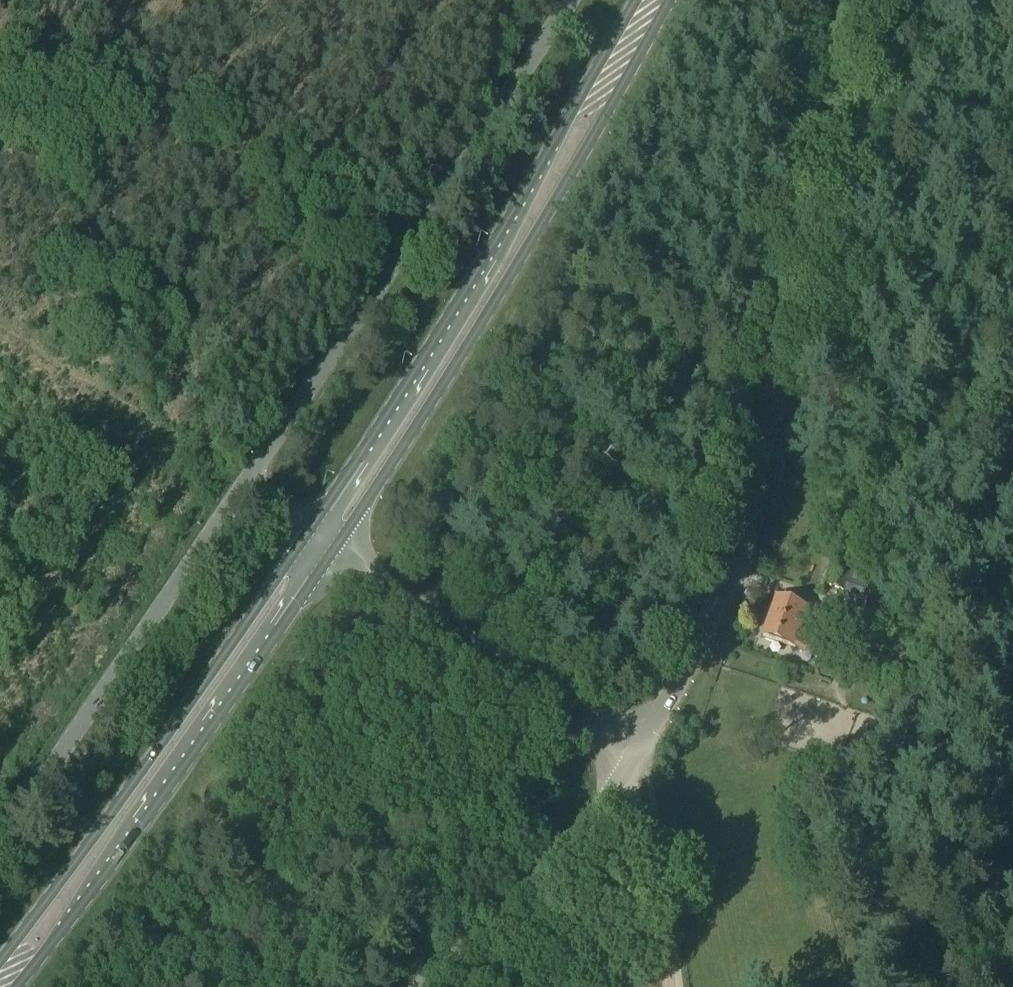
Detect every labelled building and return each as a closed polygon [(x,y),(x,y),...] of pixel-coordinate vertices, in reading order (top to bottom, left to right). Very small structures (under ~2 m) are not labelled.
[(852,557),(844,588),(871,595),(880,564),(852,557)] [(833,566),(827,583),(843,588),(848,570),(833,566)] [(775,599),(763,636),(806,650),(811,635),(800,631),(803,620),(815,624),(818,613),(775,599)]
